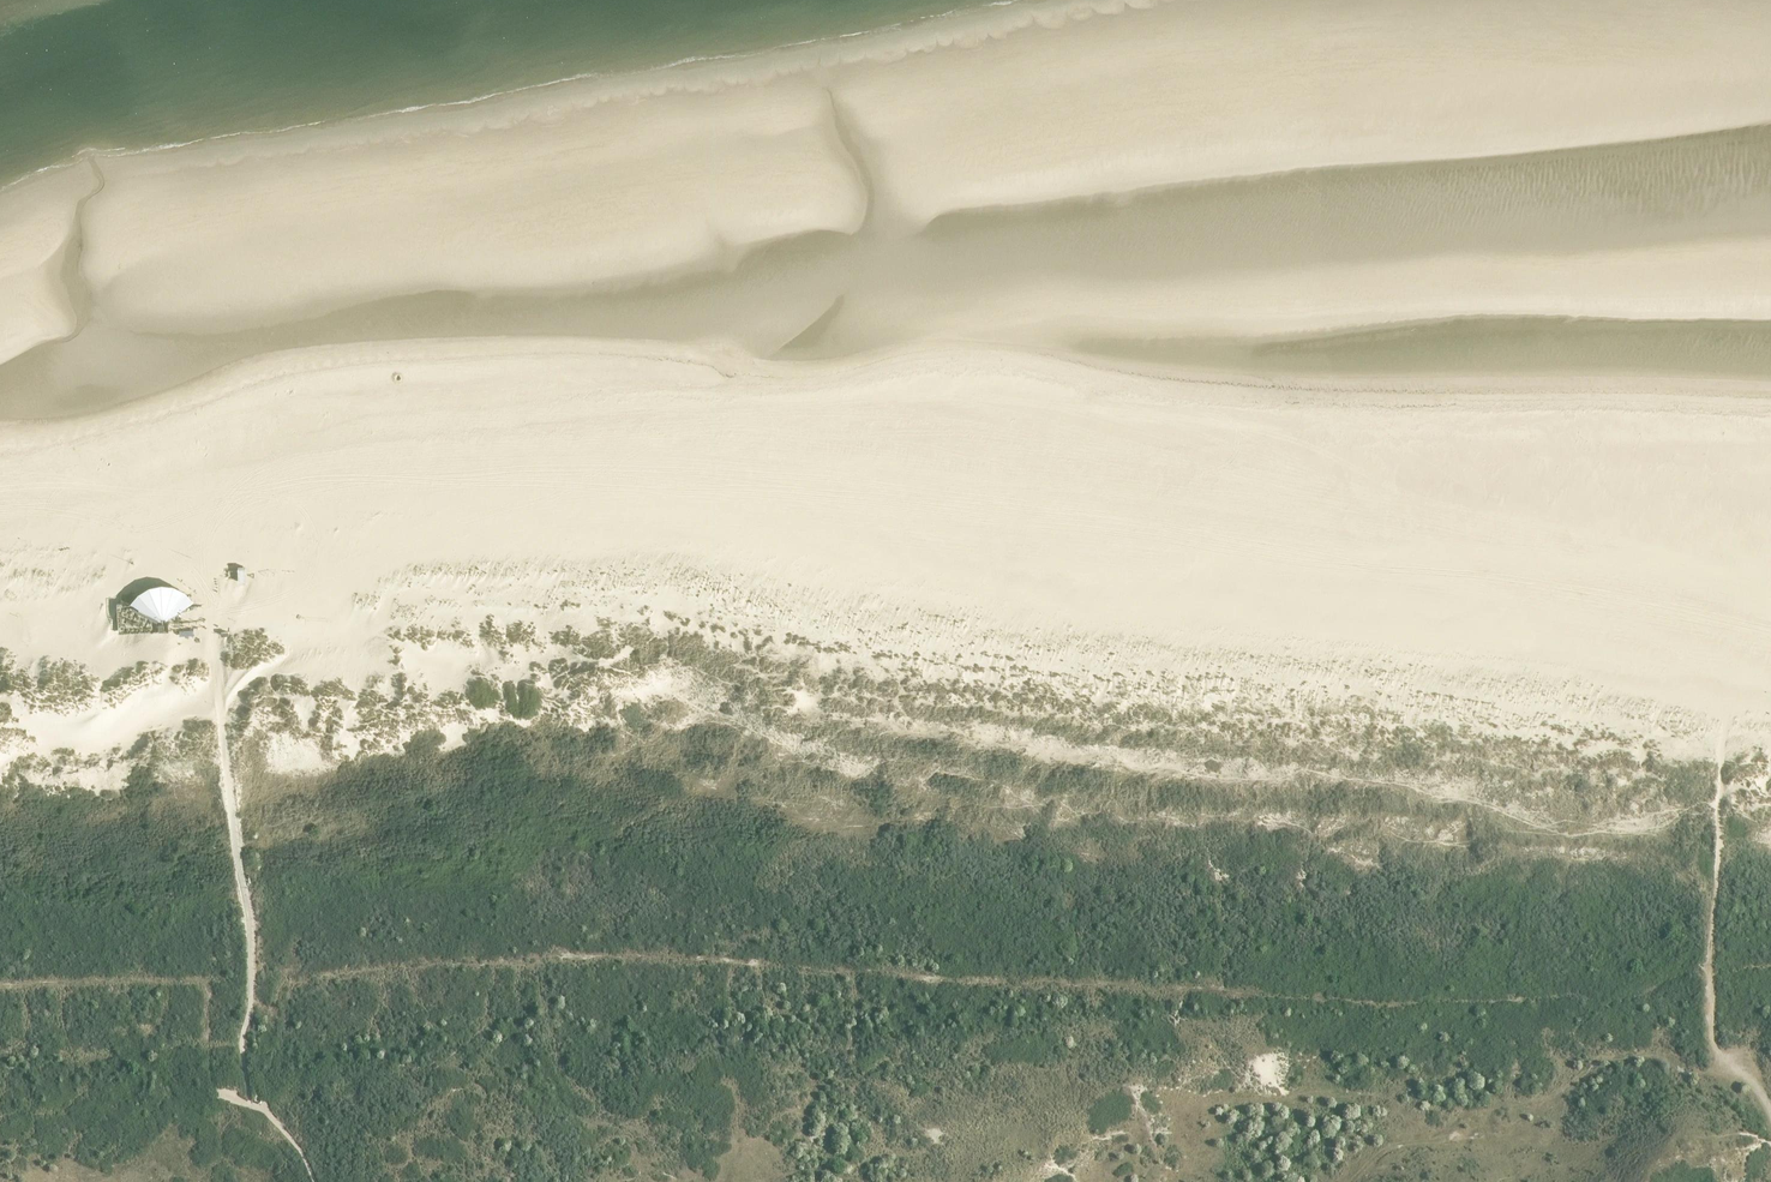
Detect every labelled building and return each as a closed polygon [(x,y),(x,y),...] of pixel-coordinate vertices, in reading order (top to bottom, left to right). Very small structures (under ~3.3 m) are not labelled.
[(139,594),(132,603),(139,607),(138,609),(158,619),(160,616),(165,615),(167,619),(183,609),(186,607),(184,605),(191,600),(183,591),(172,586),(160,585),(149,587),(139,594)]
